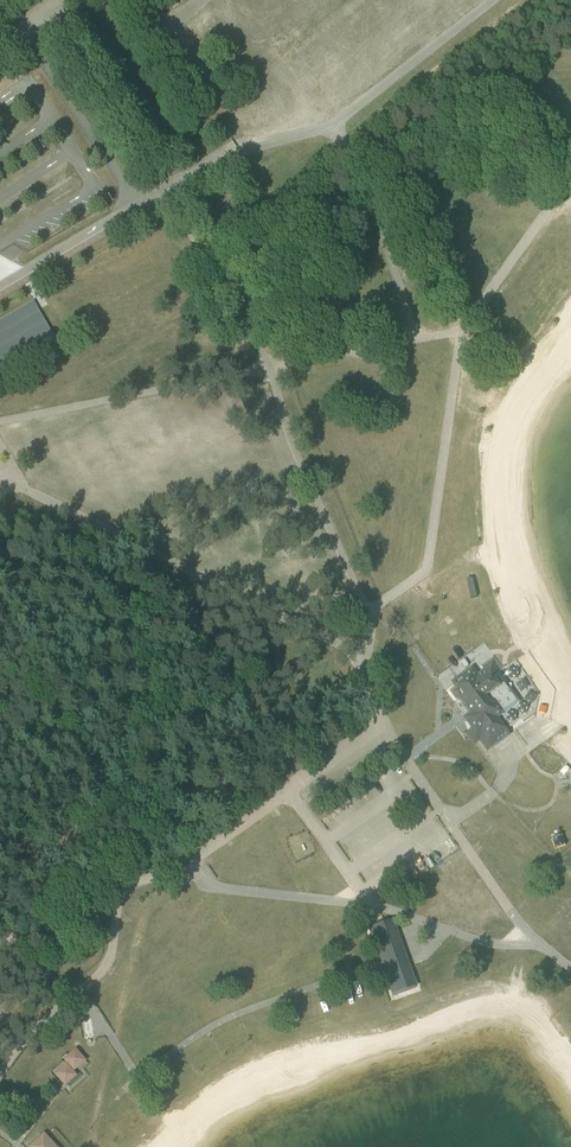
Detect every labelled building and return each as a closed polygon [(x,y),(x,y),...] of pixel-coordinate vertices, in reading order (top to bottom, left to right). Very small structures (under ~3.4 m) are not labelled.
[(237,419),(236,396),(224,397),(225,420),(237,419)] [(265,410),(268,434),(281,432),(277,408),(265,410)] [(6,452),(17,448),(10,424),(0,427),(0,431),(6,452)] [(291,513),(303,509),(299,497),(287,501),(291,513)] [(299,528),(302,538),(325,530),(321,520),(299,528)] [(335,550),(312,557),(316,569),(339,562),(335,550)] [(331,592),(339,589),(334,578),(326,582),(331,592)] [(519,703),(498,673),(503,669),(494,656),(480,665),(484,671),(478,675),(472,667),(460,676),(463,681),(452,689),(451,687),(445,691),(454,702),(459,698),(478,724),(467,733),(472,740),(478,735),(488,750),(498,743),(509,734),(508,733),(498,718),(519,703)] [(228,855),(234,866),(246,858),(240,848),(228,855)] [(212,867),(213,877),(226,875),(224,865),(212,867)] [(416,987),(392,920),(369,928),(393,996),(416,987)] [(428,984),(433,995),(446,988),(440,978),(428,984)] [(67,1064),(54,1075),(65,1086),(77,1076),(74,1072),(86,1061),(75,1049),(63,1060),(67,1064)] [(44,1133),(29,1146),(57,1146),(44,1133)]
